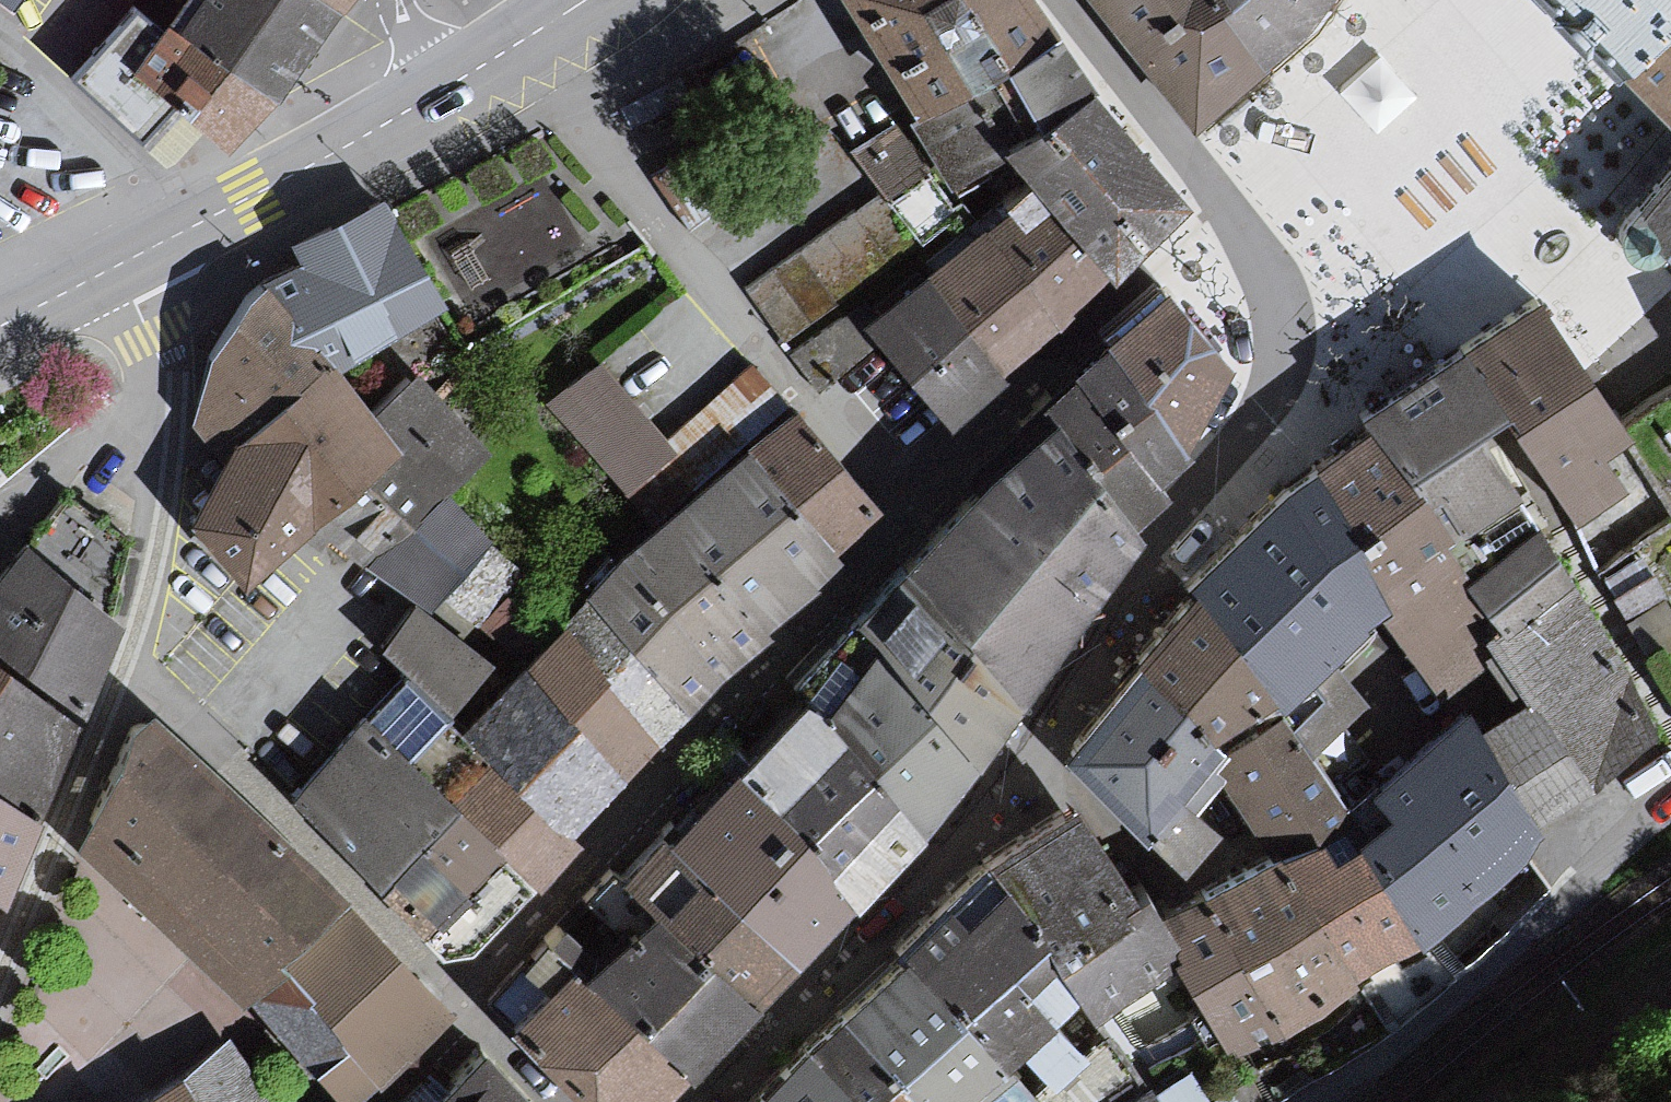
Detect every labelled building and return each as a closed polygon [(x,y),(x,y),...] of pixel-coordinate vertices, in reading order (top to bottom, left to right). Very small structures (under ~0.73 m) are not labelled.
[(335,12),(336,11),(320,0),(194,0),(175,26),(273,97),(335,12)] [(336,11),(344,0),(320,0),(336,11)] [(915,112),(987,75),(1007,64),(1056,35),(1031,0),(849,0),(915,112)] [(1252,68),(1259,60),(1222,12),(1230,6),(1226,0),(1097,0),(1194,128),(1252,68)] [(1222,12),(1259,60),(1269,50),(1323,0),(1226,0),(1230,6),(1222,12)] [(1574,22),(1588,36),(1619,68),(1670,18),(1670,0),(1552,0),(1574,22)] [(171,158),(198,121),(231,145),(276,99),(273,97),(175,26),(167,20),(162,27),(133,6),(73,87),(171,158)] [(1619,68),(1670,116),(1670,18),(1619,68)] [(1007,64),(1039,127),(1089,91),(1064,49),(1056,35),(1007,64)] [(1022,133),(987,75),(915,112),(953,175),(1022,133)] [(690,97),(677,78),(624,111),(637,131),(690,97)] [(1010,147),(1025,169),(1052,207),(1105,269),(1181,197),(1136,144),(1089,91),(1039,127),(1010,147)] [(923,170),(895,127),(861,150),(889,192),(923,170)] [(1648,193),(1639,204),(1627,218),(1621,224),(1619,232),(1619,241),(1623,248),(1629,254),(1637,257),(1646,257),(1654,254),(1660,249),(1663,244),(1670,251),(1670,166),(1648,193)] [(330,360),(340,371),(444,310),(394,219),(383,197),(295,243),(302,264),(261,284),(290,317),(290,339),(319,348),(330,360)] [(876,203),(758,288),(787,328),(905,244),(876,203)] [(1022,228),(1008,212),(988,229),(1057,322),(1076,300),(1105,269),(1052,207),(1022,228)] [(1000,370),(1029,345),(1057,322),(988,229),(931,275),(1000,370)] [(1004,378),(1000,370),(931,275),(870,325),(880,337),(952,421),(996,384),(1004,378)] [(324,506),(400,438),(376,411),(340,371),(330,360),(319,348),(290,339),(290,317),(261,284),(245,301),(212,355),(195,419),(226,453),(193,517),(246,576),(324,506)] [(1160,292),(1101,341),(1108,349),(1191,459),(1226,375),(1164,297),(1160,292)] [(1517,320),(1466,356),(1509,420),(1577,521),(1622,495),(1602,462),(1628,443),(1598,398),(1537,305),(1517,320)] [(822,383),(880,337),(870,325),(858,312),(795,353),(822,383)] [(1160,488),(1176,473),(1191,459),(1108,349),(1072,385),(1160,488)] [(1411,394),(1367,424),(1376,436),(1456,538),(1517,501),(1514,496),(1478,439),(1495,428),(1509,420),(1466,356),(1454,365),(1411,394)] [(599,363),(549,407),(621,494),(675,448),(668,440),(666,437),(621,387),(599,363)] [(668,440),(675,448),(621,494),(646,526),(782,404),(749,368),(668,440)] [(479,452),(413,378),(376,411),(400,438),(324,506),(334,517),(367,553),(373,547),(442,485),(479,452)] [(1154,518),(1173,502),(1160,488),(1072,385),(1053,400),(1041,409),(1058,431),(1135,534),(1154,518)] [(794,413),(766,437),(749,451),(831,551),(877,511),(794,413)] [(1143,544),(1135,534),(1058,431),(995,491),(906,573),(1020,709),(1086,621),(1143,544)] [(1470,575),(1443,548),(1456,538),(1376,436),(1372,439),(1317,476),(1392,615),(1388,619),(1441,693),(1487,665),(1481,656),(1489,649),(1482,638),(1494,628),(1460,583),(1470,575)] [(789,611),(838,560),(831,551),(749,451),(651,531),(582,599),(692,710),(724,678),(789,611)] [(1261,515),(1186,590),(1193,597),(1274,704),(1282,710),(1388,619),(1392,615),(1317,476),(1282,494),(1261,515)] [(488,546),(493,541),(442,485),(373,547),(402,579),(415,594),(424,604),(440,589),(470,622),(477,616),(481,612),(505,590),(518,579),(488,546)] [(120,619),(103,604),(128,537),(65,489),(27,539),(7,565),(0,574),(0,648),(74,703),(120,619)] [(1572,580),(1532,528),(1470,575),(1460,583),(1494,628),(1499,635),(1572,580)] [(1020,709),(906,573),(855,628),(880,657),(977,769),(1008,726),(1020,709)] [(1520,687),(1527,699),(1592,792),(1654,734),(1572,580),(1499,635),(1494,628),(1482,638),(1489,649),(1481,656),(1487,665),(1500,681),(1510,693),(1520,687)] [(499,641),(527,615),(505,590),(481,612),(477,616),(499,641)] [(1135,670),(1192,719),(1217,740),(1274,704),(1193,597),(1186,605),(1135,670)] [(556,630),(664,739),(692,710),(582,599),(556,630)] [(386,647),(412,678),(463,730),(521,673),(462,641),(417,602),(386,647)] [(977,769),(880,657),(855,628),(799,684),(816,705),(829,720),(923,833),(953,798),(977,769)] [(559,711),(624,777),(664,739),(556,630),(521,673),(559,711)] [(1213,770),(1200,759),(1217,740),(1192,719),(1135,670),(1067,755),(1098,788),(1136,829),(1173,791),(1185,802),(1213,770)] [(0,681),(0,794),(35,816),(41,803),(75,721),(5,673),(0,681)] [(463,730),(495,761),(567,834),(624,777),(559,711),(521,673),(463,730)] [(463,730),(412,678),(369,720),(451,803),(495,761),(463,730)] [(1527,699),(1483,730),(1537,828),(1592,792),(1527,699)] [(816,705),(740,778),(854,909),(915,845),(923,833),(829,720),(816,705)] [(189,941),(244,999),(276,969),(344,905),(158,710),(137,730),(89,837),(145,895),(189,941)] [(1377,788),(1399,818),(1365,842),(1356,849),(1413,949),(1542,836),(1537,828),(1483,730),(1469,712),(1413,758),(1377,788)] [(306,812),(377,884),(456,807),(451,803),(369,720),(367,719),(306,778),(289,795),(306,812)] [(1333,862),(1356,849),(1365,842),(1285,724),(1219,765),(1236,795),(1267,851),(1298,836),(1306,849),(1321,841),(1333,862)] [(451,803),(456,807),(532,883),(574,842),(567,834),(495,761),(451,803)] [(664,841),(625,882),(657,911),(748,1002),(766,984),(845,917),(854,909),(740,778),(672,848),(664,841)] [(35,816),(0,794),(0,891),(35,816)] [(1074,806),(1032,834),(988,863),(1056,966),(1127,920),(1119,907),(1134,897),(1074,806)] [(456,807),(377,884),(444,951),(465,949),(476,938),(532,883),(456,807)] [(1333,862),(1321,841),(1306,849),(1298,854),(1282,863),(1351,984),(1413,949),(1356,849),(1333,862)] [(1270,857),(1233,878),(1204,893),(1280,1025),(1351,984),(1282,863),(1277,854),(1270,857)] [(1004,1063),(1074,994),(1056,966),(988,863),(937,916),(900,953),(909,963),(1004,1063)] [(1119,907),(1127,920),(1056,966),(1074,994),(1090,1019),(1126,993),(1172,962),(1166,947),(1175,942),(1161,917),(1141,893),(1134,897),(1119,907)] [(1226,1055),(1280,1025),(1204,893),(1164,915),(1161,917),(1175,942),(1166,947),(1172,962),(1226,1055)] [(276,969),(346,1042),(378,1076),(446,1012),(391,955),(357,919),(344,905),(276,969)] [(720,1031),(748,1002),(657,911),(590,978),(681,1069),(720,1031)] [(1010,1069),(1004,1063),(909,963),(892,979),(813,1054),(859,1101),(975,1101),(1010,1069)] [(681,1069),(590,978),(577,966),(513,1030),(559,1077),(585,1101),(648,1101),(681,1069)] [(276,969),(244,999),(314,1073),(346,1042),(276,969)] [(346,1042),(314,1073),(342,1101),(350,1101),(378,1076),(346,1042)] [(1106,1042),(1035,1096),(1040,1101),(1152,1101),(1106,1042)] [(180,1082),(193,1101),(268,1101),(232,1048),(180,1082)] [(434,1101),(529,1101),(485,1053),(434,1101)] [(762,1101),(859,1101),(813,1054),(778,1087),(762,1101)] [(1035,1096),(1010,1069),(975,1101),(1040,1101),(1035,1096)] [(180,1082),(157,1101),(193,1101),(180,1082)]
